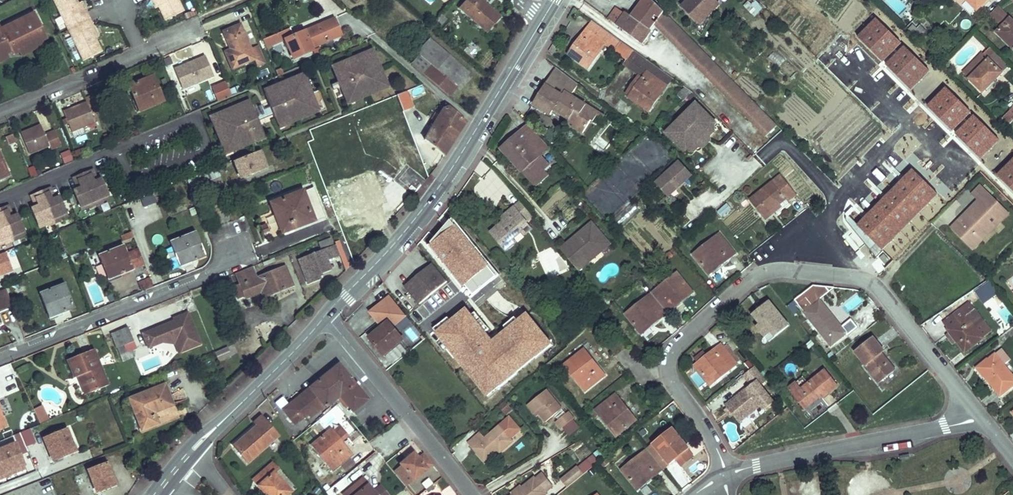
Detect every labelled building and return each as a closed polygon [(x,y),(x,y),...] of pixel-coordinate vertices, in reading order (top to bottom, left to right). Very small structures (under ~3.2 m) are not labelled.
[(68,30),(90,20),(86,12),(83,13),(76,0),(54,0),(68,30)] [(165,20),(183,11),(178,0),(155,0),(165,20)] [(486,5),(480,0),(467,0),(460,8),(487,32),(498,19),(485,7),(486,5)] [(667,14),(653,0),(645,0),(634,15),(655,30),(657,28),(667,14)] [(682,6),(700,23),(716,7),(709,0),(688,0),(682,6)] [(763,8),(755,0),(747,0),(742,6),(754,17),(763,8)] [(827,19),(832,23),(848,4),(851,0),(843,0),(835,10),(827,19)] [(967,1),(977,11),(988,0),(967,0),(967,1)] [(498,19),(499,17),(486,5),(485,7),(498,19)] [(998,7),(990,15),(1002,27),(997,32),(1012,48),(1012,22),(998,7)] [(609,19),(618,25),(625,14),(617,8),(609,19)] [(625,14),(618,25),(646,44),(655,30),(634,15),(628,11),(625,14)] [(34,13),(32,14),(38,27),(41,26),(34,13)] [(3,28),(10,40),(7,41),(5,38),(2,39),(0,34),(0,55),(5,52),(6,54),(12,51),(13,55),(19,52),(19,51),(41,41),(47,39),(41,26),(38,27),(32,14),(3,28)] [(657,28),(684,56),(696,42),(669,16),(657,28)] [(341,35),(334,19),(304,31),(312,48),(341,35)] [(101,52),(90,29),(93,27),(90,20),(68,30),(83,61),(101,52)] [(606,45),(615,51),(621,41),(593,21),(582,36),(584,38),(579,44),(582,46),(580,48),(575,45),(568,54),(588,69),(606,45)] [(251,50),(240,25),(223,32),(230,47),(231,46),(232,49),(231,50),(225,52),(232,69),(255,59),(258,66),(264,63),(257,47),(251,50)] [(926,31),(921,25),(917,29),(913,25),(908,29),(918,39),(926,31)] [(3,28),(0,29),(0,34),(2,39),(5,38),(7,41),(10,40),(3,28)] [(293,36),(290,28),(262,40),(266,48),(284,40),(292,59),(313,51),(312,48),(304,31),(293,36)] [(582,36),(575,45),(580,48),(582,46),(579,44),(584,38),(582,36)] [(418,53),(457,87),(469,73),(430,39),(418,53)] [(30,46),(33,52),(44,47),(41,41),(30,46)] [(621,41),(615,51),(627,60),(634,50),(621,41)] [(781,126),(696,42),(684,56),(767,138),(781,126)] [(19,52),(22,57),(33,52),(30,46),(19,51),(19,52)] [(989,48),(983,54),(989,59),(969,79),(983,92),(1008,67),(989,48)] [(372,50),(363,53),(364,56),(369,54),(371,59),(375,57),(372,50)] [(627,60),(625,63),(637,72),(635,74),(642,79),(644,81),(640,87),(642,89),(640,92),(635,88),(629,97),(649,112),(673,78),(634,50),(627,60)] [(790,79),(798,71),(774,50),(767,58),(790,79)] [(363,53),(339,64),(340,67),(334,70),(340,83),(341,83),(343,86),(341,87),(347,101),(354,98),(355,101),(379,91),(378,88),(382,86),(380,82),(385,80),(375,57),(371,59),(369,54),(364,56),(363,53)] [(989,59),(983,54),(964,73),(969,79),(989,59)] [(420,55),(412,64),(448,96),(457,87),(420,55)] [(205,56),(174,69),(183,89),(213,76),(205,56)] [(571,96),(578,84),(556,67),(547,81),(564,92),(563,95),(545,84),(533,104),(551,115),(554,110),(574,123),(572,126),(583,133),(591,120),(593,121),(599,113),(571,96)] [(304,73),(295,77),(296,80),(300,78),(302,82),(307,80),(304,73)] [(153,76),(129,86),(131,91),(139,88),(141,94),(134,97),(138,108),(154,102),(155,105),(163,101),(153,76)] [(295,77),(271,87),(272,91),(265,93),(271,107),(273,106),(274,110),(273,110),(278,125),(285,122),(286,124),(310,114),(309,112),(314,110),(312,105),(317,103),(307,80),(302,82),(300,78),(296,80),(295,77)] [(642,79),(635,88),(640,92),(642,89),(640,87),(644,81),(642,79)] [(388,87),(385,80),(380,82),(382,86),(378,88),(379,91),(388,87)] [(564,92),(547,81),(545,84),(563,95),(564,92)] [(217,101),(231,95),(226,82),(212,88),(217,101)] [(203,90),(208,102),(214,100),(209,87),(203,90)] [(139,88),(131,91),(134,97),(141,94),(139,88)] [(87,102),(63,112),(66,119),(68,124),(71,131),(82,127),(94,122),(91,114),(99,111),(93,96),(85,99),(87,102)] [(154,102),(138,108),(139,111),(155,105),(154,102)] [(320,110),(317,103),(312,105),(314,110),(309,112),(310,114),(320,110)] [(687,153),(691,149),(697,143),(695,142),(702,135),(704,136),(717,124),(696,103),(666,133),(687,153)] [(256,118),(250,104),(242,108),(240,105),(217,115),(220,122),(215,124),(215,129),(217,136),(221,143),(224,146),(229,144),(232,152),(256,142),(255,139),(263,135),(257,122),(255,122),(254,119),(256,118)] [(443,109),(439,116),(435,122),(424,140),(444,156),(466,121),(449,107),(443,109)] [(1003,118),(1009,124),(1012,120),(1012,107),(1003,118)] [(605,117),(599,113),(593,121),(600,125),(605,117)] [(217,115),(209,118),(217,136),(215,129),(215,124),(220,122),(217,115)] [(41,125),(21,133),(29,154),(49,146),(51,150),(62,146),(55,129),(44,134),(41,125)] [(521,131),(542,155),(549,149),(527,126),(521,131)] [(82,127),(71,131),(73,137),(84,133),(82,127)] [(716,132),(712,128),(704,136),(702,135),(695,142),(697,143),(691,149),(695,153),(699,149),(704,149),(712,141),(712,137),(716,132)] [(548,175),(544,170),(543,169),(541,171),(536,165),(538,163),(536,161),(542,155),(521,131),(501,148),(535,186),(548,175)] [(13,134),(8,136),(11,144),(16,142),(13,134)] [(217,136),(225,155),(232,152),(229,144),(224,146),(221,143),(217,136)] [(68,149),(58,153),(62,164),(72,160),(68,149)] [(235,162),(241,178),(266,167),(260,152),(235,162)] [(0,154),(0,179),(9,176),(0,154)] [(543,169),(544,170),(550,164),(542,155),(536,161),(538,163),(536,165),(541,171),(543,169)] [(692,174),(680,161),(656,184),(668,197),(692,174)] [(417,177),(404,167),(396,178),(408,188),(417,177)] [(217,168),(187,180),(191,189),(221,177),(217,168)] [(109,196),(101,177),(96,179),(94,180),(89,169),(81,172),(94,200),(101,197),(102,199),(109,196)] [(94,200),(81,172),(74,175),(79,187),(77,188),(72,190),(80,209),(88,205),(87,203),(94,200)] [(796,195),(780,175),(750,200),(763,217),(773,209),(775,211),(777,214),(790,204),(788,202),(796,195)] [(979,201),(959,221),(969,231),(962,238),(972,248),(981,240),(979,239),(992,227),(984,219),(991,213),(999,221),(1008,213),(981,186),(973,194),(979,201)] [(67,214),(59,195),(54,197),(52,199),(47,187),(39,190),(52,218),(59,215),(60,218),(67,214)] [(314,187),(272,204),(281,228),(300,221),(302,224),(325,215),(314,187)] [(52,218),(39,190),(32,193),(37,205),(35,206),(30,208),(38,227),(46,224),(45,221),(52,218)] [(531,215),(520,202),(501,219),(503,222),(505,223),(502,226),(500,224),(490,232),(506,251),(516,242),(513,239),(523,231),(520,227),(527,222),(525,220),(531,215)] [(718,212),(722,216),(731,208),(727,203),(718,212)] [(17,214),(12,216),(10,217),(5,205),(0,207),(0,214),(10,237),(17,234),(18,236),(25,233),(17,214)] [(200,205),(195,207),(201,221),(206,219),(200,205)] [(773,209),(763,217),(765,219),(775,211),(773,209)] [(979,239),(981,240),(999,221),(991,213),(984,219),(992,227),(979,239)] [(0,214),(0,244),(4,242),(3,240),(10,237),(0,214)] [(281,228),(283,232),(302,224),(300,221),(281,228)] [(952,228),(962,238),(969,231),(959,221),(952,228)] [(520,227),(523,231),(526,234),(532,228),(527,222),(520,227)] [(592,223),(570,241),(570,246),(576,254),(569,260),(578,271),(591,260),(588,257),(598,249),(601,252),(610,244),(592,223)] [(269,231),(267,225),(261,227),(263,233),(269,231)] [(205,256),(196,232),(170,242),(180,266),(193,261),(193,259),(199,257),(199,258),(205,256)] [(719,234),(693,254),(709,274),(735,254),(719,234)] [(318,243),(321,249),(333,244),(330,238),(318,243)] [(570,241),(560,249),(569,260),(576,254),(570,246),(570,241)] [(441,244),(434,250),(446,263),(452,257),(441,244)] [(124,246),(98,256),(102,264),(105,263),(111,278),(121,274),(118,266),(124,264),(127,272),(133,270),(133,269),(144,264),(138,249),(127,253),(124,246)] [(337,255),(334,246),(299,260),(308,283),(320,279),(318,274),(330,269),(326,260),(337,255)] [(470,256),(475,252),(471,247),(459,258),(460,259),(467,253),(470,256)] [(591,260),(601,252),(598,249),(588,257),(591,260)] [(5,252),(0,254),(0,274),(12,270),(5,252)] [(486,265),(475,252),(470,256),(467,253),(460,259),(459,258),(450,266),(465,283),(486,265)] [(102,264),(108,280),(111,278),(105,263),(102,264)] [(121,274),(127,272),(124,264),(118,266),(121,274)] [(406,288),(434,265),(433,264),(405,286),(406,288)] [(434,265),(406,288),(420,304),(426,299),(438,314),(432,319),(450,341),(460,332),(466,339),(483,325),(471,311),(465,316),(460,310),(466,305),(434,265)] [(293,286),(285,266),(256,278),(252,267),(235,273),(239,284),(244,297),(245,298),(261,292),(264,297),(293,286)] [(677,273),(652,293),(668,313),(693,292),(677,273)] [(491,319),(513,344),(530,329),(537,324),(539,322),(501,277),(485,290),(502,310),(491,319)] [(142,292),(153,287),(150,278),(138,283),(142,292)] [(974,292),(979,299),(996,287),(991,280),(974,292)] [(40,294),(43,303),(46,301),(52,317),(63,312),(60,305),(66,302),(69,310),(74,308),(65,284),(40,294)] [(237,299),(244,297),(239,284),(232,286),(237,299)] [(996,287),(990,291),(994,297),(1000,292),(996,287)] [(12,306),(5,289),(0,291),(0,310),(12,306)] [(990,291),(979,299),(984,304),(994,297),(990,291)] [(642,334),(668,313),(652,293),(626,314),(642,334)] [(393,327),(406,316),(390,296),(374,310),(373,315),(383,327),(370,338),(385,356),(404,340),(393,327)] [(426,299),(420,304),(432,319),(438,314),(426,299)] [(820,300),(818,301),(826,312),(828,310),(820,300)] [(43,303),(49,318),(52,317),(46,301),(43,303)] [(762,307),(764,309),(767,314),(761,319),(763,321),(760,324),(757,326),(769,342),(789,326),(769,301),(762,307)] [(847,333),(828,310),(826,312),(818,301),(804,312),(831,346),(847,333)] [(63,312),(69,310),(66,302),(60,305),(63,312)] [(957,342),(965,352),(983,338),(975,327),(984,321),(975,309),(969,302),(943,323),(948,329),(947,330),(949,332),(957,342)] [(420,306),(408,316),(421,330),(432,320),(420,306)] [(767,314),(764,309),(754,316),(760,324),(763,321),(761,319),(767,314)] [(200,344),(188,313),(180,316),(181,318),(174,321),(159,327),(157,332),(152,334),(147,332),(143,334),(148,348),(161,343),(160,340),(172,335),(175,345),(178,344),(181,352),(200,344)] [(975,327),(983,338),(992,331),(984,321),(975,327)] [(537,324),(530,329),(533,332),(528,337),(527,335),(514,346),(522,355),(546,336),(537,324)] [(111,333),(117,348),(134,341),(128,327),(111,333)] [(533,332),(530,329),(513,344),(514,346),(527,335),(528,337),(533,332)] [(460,332),(450,341),(455,348),(466,339),(460,332)] [(957,342),(949,332),(946,335),(953,345),(957,342)] [(560,349),(566,345),(556,333),(551,338),(560,349)] [(160,340),(161,343),(175,345),(172,335),(160,340)] [(895,370),(883,356),(882,357),(880,354),(881,353),(884,351),(873,338),(856,352),(880,382),(895,370)] [(136,348),(134,341),(117,348),(119,355),(132,350),(136,348)] [(721,344),(707,356),(698,363),(695,365),(711,385),(737,364),(736,364),(740,361),(727,345),(723,347),(721,344)] [(227,347),(215,353),(218,361),(231,356),(227,347)] [(995,354),(1004,365),(1011,359),(1002,348),(995,354)] [(77,377),(84,374),(87,380),(85,381),(90,393),(108,385),(93,349),(67,360),(74,378),(77,377)] [(605,375),(584,349),(564,365),(585,391),(605,375)] [(135,357),(132,350),(119,355),(122,362),(135,357)] [(695,359),(698,363),(707,356),(704,352),(695,359)] [(1012,375),(1004,365),(995,354),(995,353),(977,368),(1000,396),(1012,386),(1012,376),(1012,375)] [(325,407),(336,398),(339,396),(348,406),(352,412),(368,400),(360,391),(355,396),(349,388),(355,384),(340,367),(336,366),(283,409),(295,424),(308,414),(311,417),(324,406),(325,407)] [(726,406),(728,409),(733,414),(739,422),(760,405),(764,410),(774,402),(761,385),(767,381),(755,366),(743,375),(751,385),(726,406)] [(825,370),(809,383),(802,389),(794,395),(805,409),(821,396),(822,398),(838,386),(825,370)] [(90,393),(85,381),(87,380),(84,374),(77,377),(85,395),(90,393)] [(802,389),(809,383),(803,377),(797,382),(802,389)] [(794,395),(802,389),(797,382),(788,389),(794,395)] [(360,391),(357,387),(355,384),(349,388),(355,396),(360,391)] [(165,385),(129,399),(141,429),(158,423),(154,412),(173,405),(165,385)] [(546,422),(554,415),(562,409),(547,390),(528,405),(534,413),(537,411),(540,414),(546,422)] [(636,420),(616,394),(596,410),(616,436),(636,420)] [(339,396),(336,398),(345,409),(348,406),(339,396)] [(506,413),(511,408),(505,402),(500,406),(506,413)] [(41,406),(33,409),(40,424),(48,421),(41,406)] [(558,420),(566,414),(562,409),(554,415),(558,420)] [(569,412),(566,414),(558,420),(556,422),(562,428),(563,427),(573,420),(574,419),(569,412)] [(247,462),(278,436),(261,417),(255,423),(257,426),(234,446),(247,462)] [(510,439),(520,429),(509,417),(485,439),(480,433),(469,443),(485,461),(497,450),(500,453),(513,441),(510,439)] [(573,420),(563,427),(569,435),(579,427),(573,420)] [(333,430),(342,441),(349,436),(340,425),(333,430)] [(353,454),(342,441),(333,430),(331,428),(310,445),(333,472),(353,454)] [(647,449),(663,469),(676,459),(688,449),(689,448),(673,428),(647,449)] [(35,443),(29,429),(19,433),(25,447),(35,443)] [(66,429),(44,439),(53,460),(75,451),(66,429)] [(19,433),(14,435),(22,454),(27,452),(25,447),(19,433)] [(0,449),(0,475),(24,465),(15,443),(0,449)] [(638,490),(663,469),(647,449),(622,470),(638,490)] [(688,449),(676,459),(682,466),(693,456),(688,449)] [(599,450),(594,453),(599,460),(603,456),(599,450)] [(413,480),(432,465),(423,454),(418,458),(414,453),(400,464),(413,480)] [(578,467),(583,474),(599,462),(593,455),(578,467)] [(115,485),(107,463),(88,470),(97,492),(115,485)] [(259,487),(260,486),(265,492),(264,493),(266,494),(287,494),(291,492),(274,473),(278,470),(272,463),(253,480),(259,487)] [(0,475),(0,480),(26,469),(24,465),(0,475)] [(567,487),(583,474),(578,467),(577,467),(561,479),(567,487)] [(534,477),(512,494),(545,494),(547,493),(546,492),(553,486),(542,473),(535,479),(534,477)] [(973,488),(984,493),(988,482),(977,477),(973,488)] [(374,491),(363,478),(343,494),(377,494),(374,491)] [(342,490),(348,485),(342,479),(337,484),(342,490)] [(433,485),(426,490),(428,493),(435,487),(433,485)] [(374,491),(377,494),(388,494),(380,486),(374,491)]
